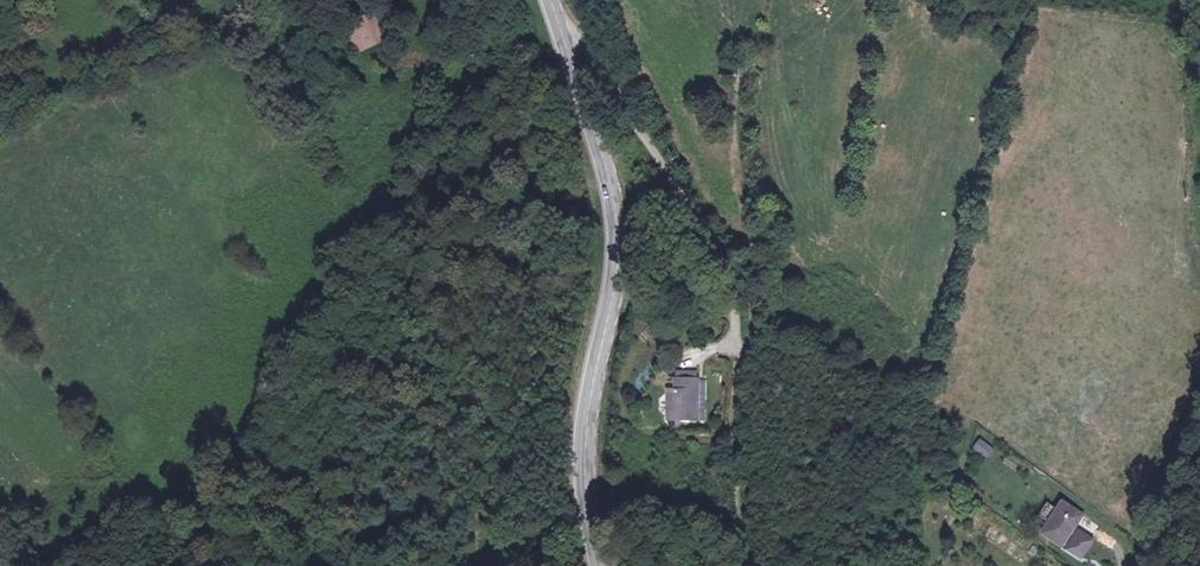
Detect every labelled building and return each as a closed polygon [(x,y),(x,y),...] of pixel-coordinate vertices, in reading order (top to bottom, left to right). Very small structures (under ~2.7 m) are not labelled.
[(343,24),(358,53),(386,39),(381,28),(385,26),(376,8),(343,24)] [(704,419),(707,377),(685,376),(684,388),(678,389),(676,418),(704,419)] [(972,449),(988,457),(994,446),(978,438),(972,449)] [(1078,510),(1058,497),(1038,528),(1075,552),(1086,535),(1073,526),(1072,528),(1068,525),(1078,510)]
